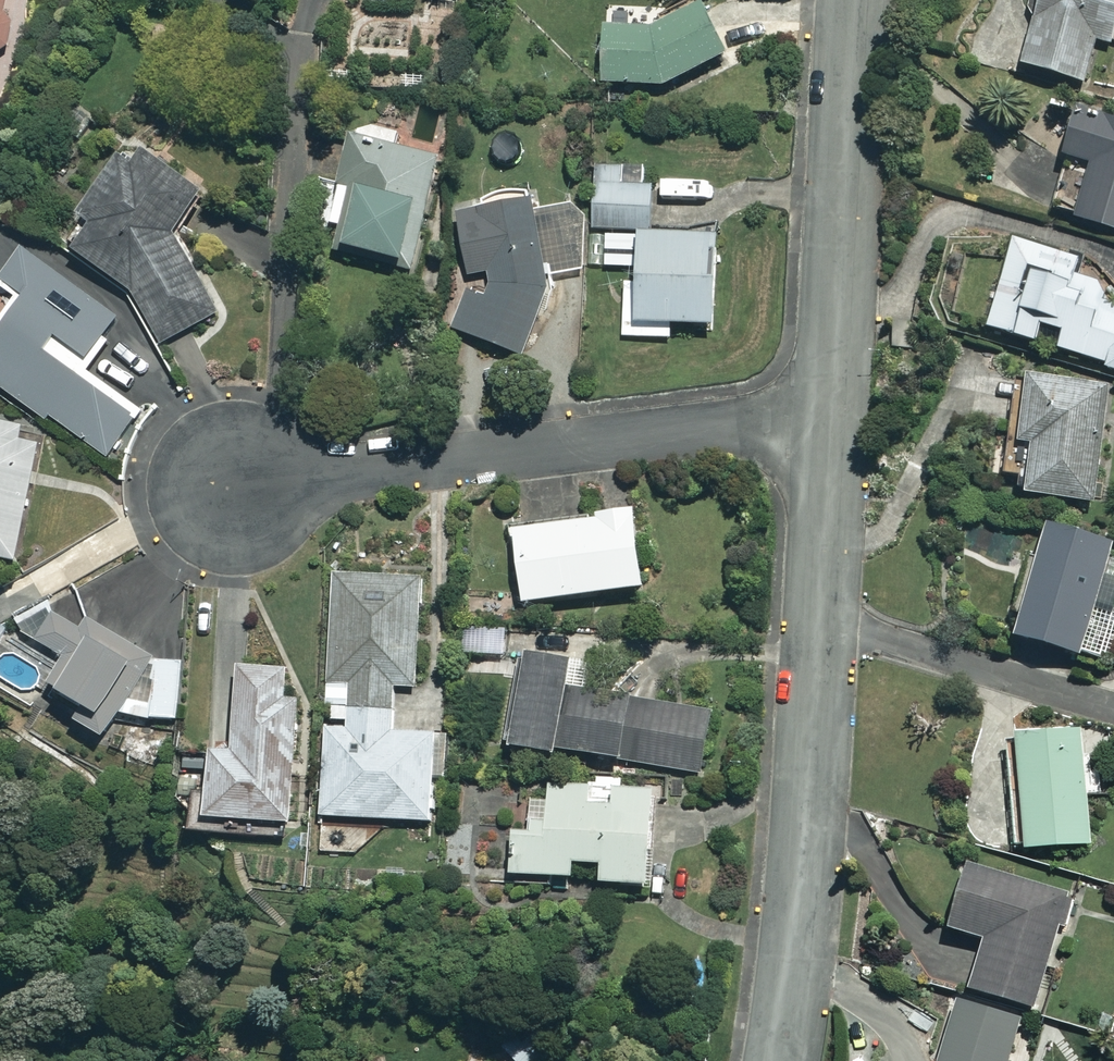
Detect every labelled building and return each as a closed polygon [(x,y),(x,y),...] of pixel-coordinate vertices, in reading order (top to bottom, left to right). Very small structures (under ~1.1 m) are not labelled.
[(10,0),(0,0),(0,67),(10,0)] [(604,81),(665,85),(732,49),(704,0),(702,0),(653,26),(607,24),(604,81)] [(1081,78),(1092,39),(1113,46),(1113,0),(1039,0),(1022,61),(1081,78)] [(1113,227),(1113,111),(1078,102),(1049,210),(1113,227)] [(363,184),(347,237),(418,257),(449,150),(354,123),(338,177),(363,184)] [(128,284),(165,338),(217,306),(177,226),(204,187),(151,144),(143,160),(121,146),(80,210),(91,217),(70,249),(128,284)] [(594,227),(641,233),(650,170),(603,163),(594,227)] [(454,321),(524,349),(553,290),(553,267),(586,269),(586,216),(574,200),(537,209),(535,195),(464,208),(472,271),(486,269),(486,288),(468,285),(454,321)] [(628,280),(625,336),(675,336),(675,315),(720,315),(720,232),(641,233),(639,280),(628,280)] [(991,327),(1113,365),(1113,300),(1106,297),(1078,256),(1019,238),(991,327)] [(107,449),(140,402),(81,362),(120,305),(25,241),(0,278),(0,279),(23,295),(2,327),(0,326),(0,377),(107,449)] [(1113,378),(1028,372),(1019,489),(1103,496),(1113,378)] [(17,552),(39,434),(21,431),(24,417),(0,412),(0,549),(17,552)] [(518,520),(527,595),(644,580),(634,505),(518,520)] [(1020,629),(1083,650),(1113,556),(1113,539),(1056,520),(1020,629)] [(347,720),(326,720),(322,810),(433,815),(438,723),(397,721),(399,677),(422,678),(428,566),(332,562),(326,700),(348,701),(347,720)] [(56,603),(38,631),(71,651),(43,696),(105,734),(158,650),(94,611),(87,622),(56,603)] [(530,638),(508,740),(564,751),(567,736),(707,766),(719,710),(571,679),(578,648),(530,638)] [(193,805),(192,824),(278,829),(279,809),(297,810),(304,670),(239,667),(235,746),(209,745),(205,806),(193,805)] [(1014,730),(1026,845),(1097,837),(1084,723),(1014,730)] [(510,823),(508,869),(578,873),(579,854),(603,856),(602,878),(651,881),(656,783),(548,777),(546,825),(510,823)] [(973,987),(1038,1007),(1076,886),(970,853),(948,922),(989,935),(973,987)] [(1023,1016),(953,994),(932,1060),(1009,1060),(1023,1016)]
